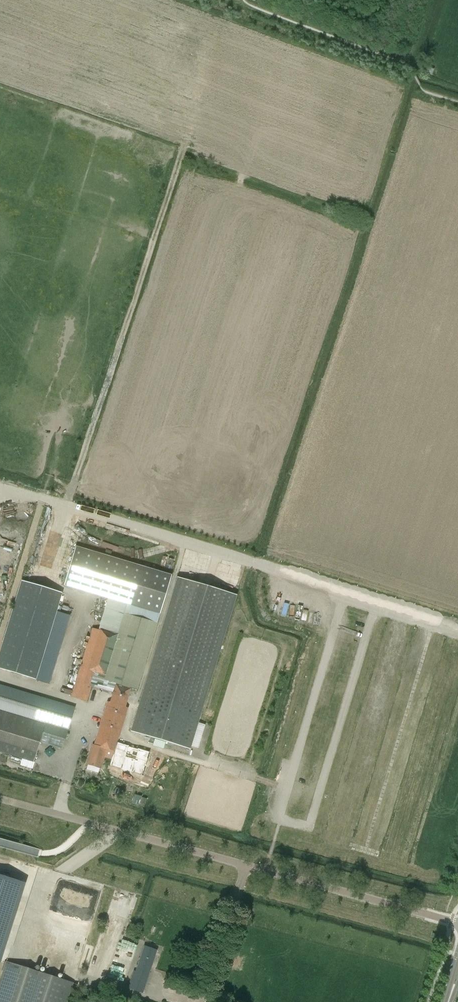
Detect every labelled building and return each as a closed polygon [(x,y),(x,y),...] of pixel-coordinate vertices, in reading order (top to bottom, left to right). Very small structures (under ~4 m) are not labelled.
[(15,566),(24,537),(0,530),(0,543),(13,547),(8,563),(15,566)] [(107,748),(115,751),(128,708),(125,707),(130,689),(137,691),(171,575),(76,547),(64,585),(131,605),(128,615),(125,614),(118,635),(92,627),(71,697),(86,702),(91,687),(113,693),(110,703),(107,702),(95,744),(93,743),(87,763),(101,768),(107,748)] [(178,575),(134,720),(131,731),(190,749),(237,592),(178,575)] [(22,581),(0,652),(0,668),(36,679),(62,593),(22,581)] [(319,659),(317,655),(299,665),(301,669),(319,659)] [(33,762),(40,742),(62,749),(74,708),(0,685),(0,752),(33,762)] [(119,739),(112,762),(124,766),(127,755),(135,758),(132,768),(144,772),(151,749),(139,745),(139,746),(131,743),(131,742),(119,739)] [(0,957),(23,884),(0,876),(0,957)] [(65,889),(63,900),(83,904),(85,893),(65,889)] [(127,950),(127,960),(134,960),(134,946),(134,939),(124,939),(124,950),(127,950)] [(143,993),(157,950),(144,945),(135,971),(133,970),(127,988),(143,993)] [(72,984),(6,962),(0,980),(0,1001),(67,1001),(72,984)]
